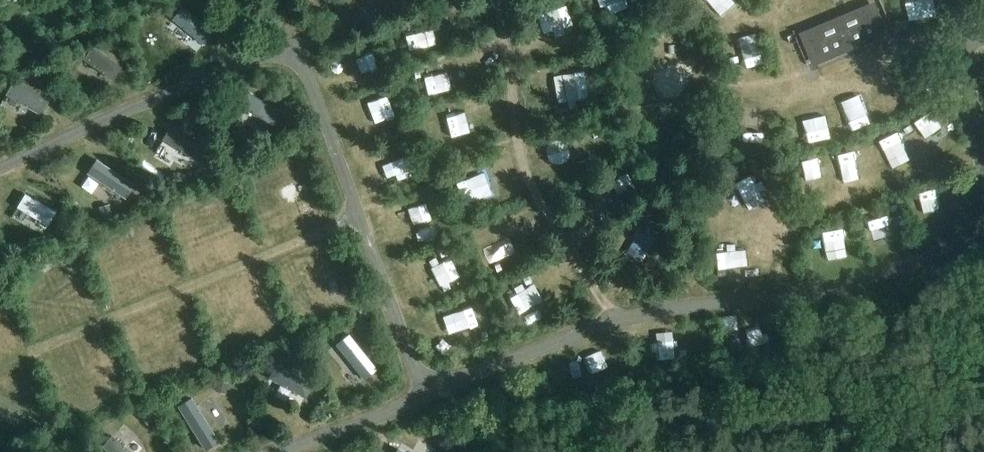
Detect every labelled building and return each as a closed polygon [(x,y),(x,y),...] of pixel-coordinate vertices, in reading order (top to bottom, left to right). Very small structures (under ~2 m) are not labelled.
[(541,21),(556,16),(551,0),(534,0),(541,21)] [(626,3),(624,0),(605,0),(609,10),(626,3)] [(802,34),(815,66),(889,35),(876,3),(802,34)] [(83,56),(114,76),(123,63),(92,42),(83,56)] [(544,95),(574,90),(570,71),(540,76),(544,95)] [(37,118),(49,96),(12,77),(1,99),(37,118)] [(248,87),(239,101),(272,121),(281,107),(248,87)] [(168,123),(161,136),(196,156),(203,143),(168,123)] [(101,177),(126,194),(136,179),(97,155),(81,181),(93,189),(101,177)] [(471,195),(500,192),(499,176),(470,178),(471,195)] [(939,205),(963,196),(957,182),(934,192),(939,205)] [(17,202),(48,222),(56,208),(25,188),(17,202)] [(871,214),(877,234),(892,228),(885,209),(871,214)] [(527,312),(544,304),(539,292),(522,301),(527,312)] [(460,298),(439,305),(446,326),(466,319),(460,298)] [(275,361),(267,375),(304,394),(311,379),(275,361)] [(193,392),(177,401),(204,447),(220,437),(193,392)] [(113,430),(102,441),(114,451),(137,451),(113,430)]
